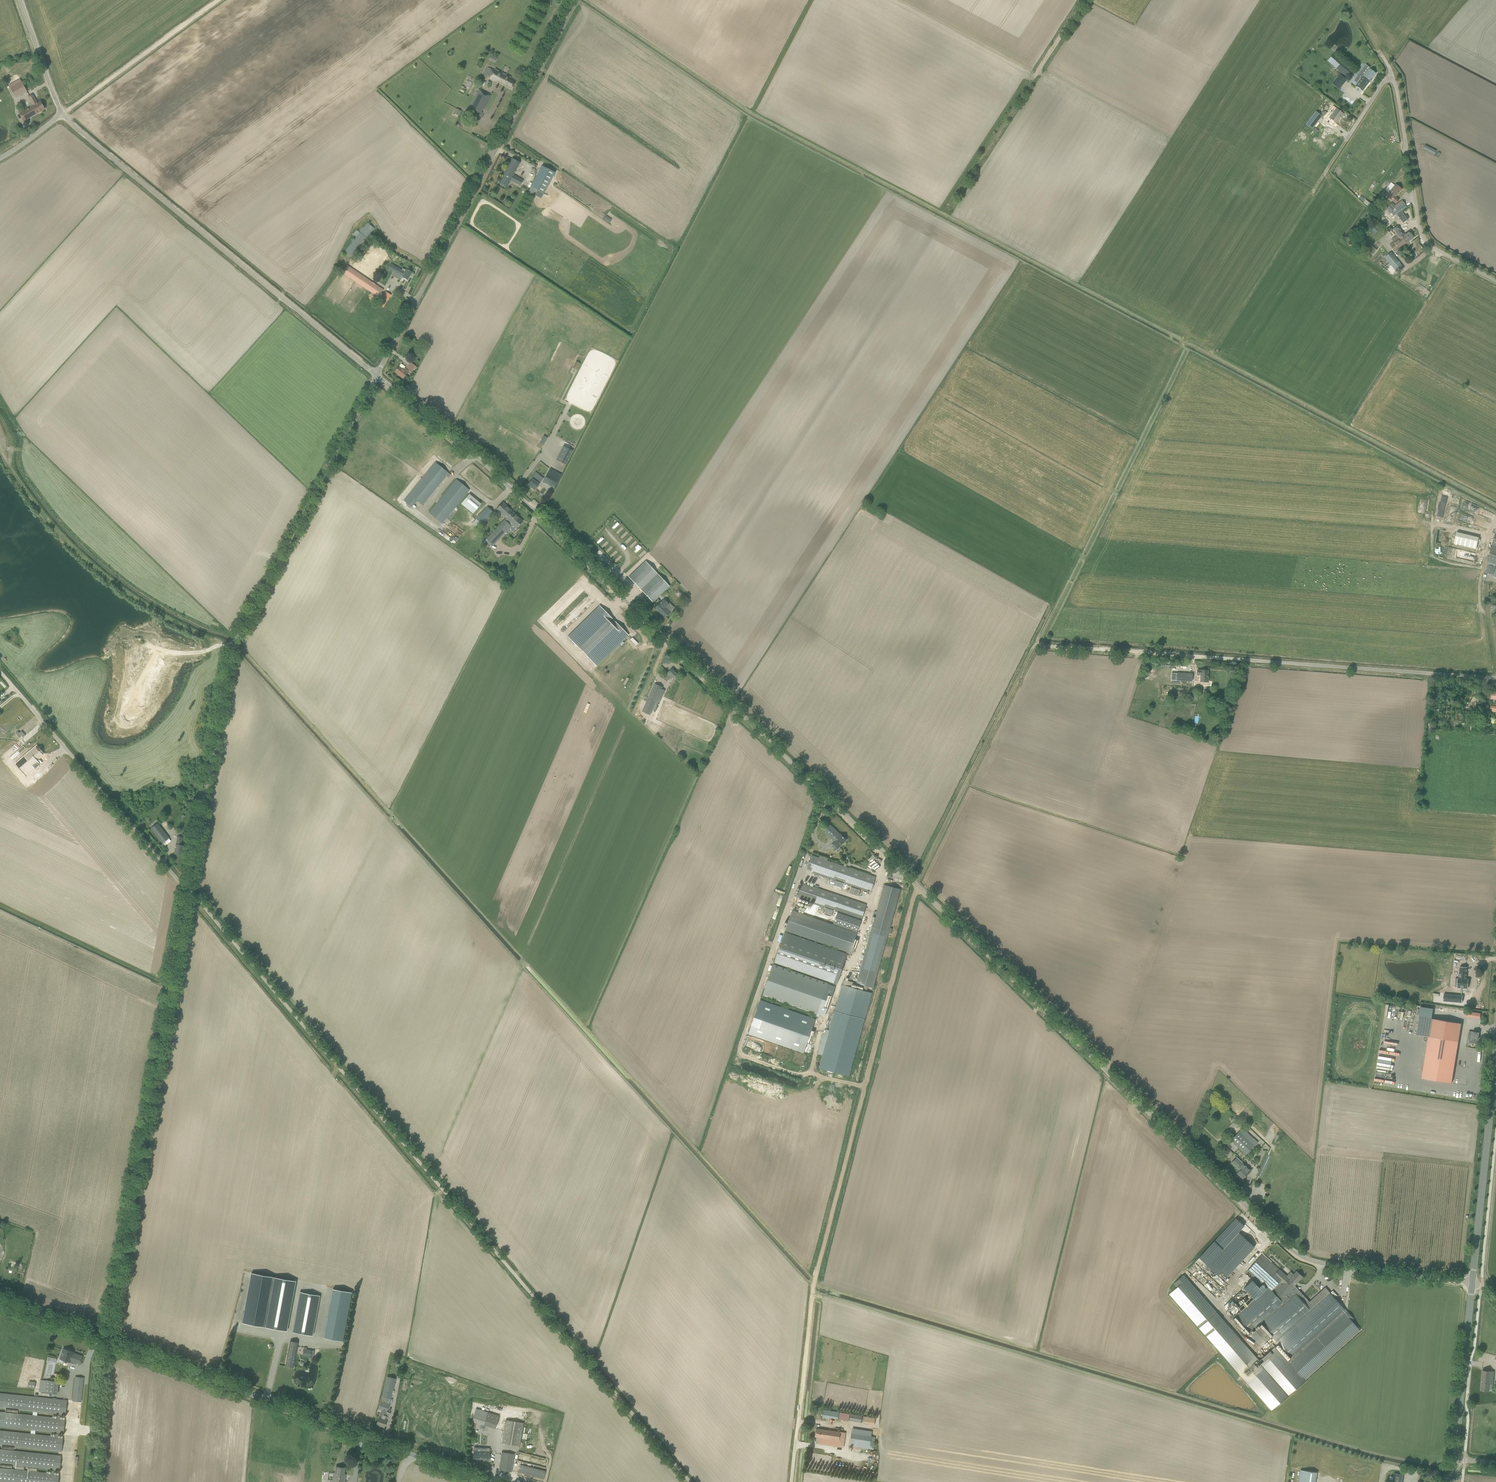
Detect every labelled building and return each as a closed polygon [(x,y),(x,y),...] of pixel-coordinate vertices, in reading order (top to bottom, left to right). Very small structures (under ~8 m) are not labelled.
[(1334,53),(1328,61),(1346,77),(1353,70),(1334,53)] [(1376,73),(1372,70),(1366,66),(1354,81),(1356,83),(1359,80),(1360,80),(1356,85),(1363,91),(1376,73)] [(515,82),(510,79),(511,77),(495,69),(494,70),(488,67),(484,75),(511,89),(515,82)] [(1332,84),(1339,90),(1347,81),(1340,75),(1332,84)] [(21,95),(27,91),(19,79),(9,85),(16,98),(21,95)] [(480,116),(482,112),(481,112),(482,109),(484,109),(491,95),(479,89),(468,110),(480,116)] [(32,107),(20,113),(22,117),(24,121),(45,109),(41,101),(37,103),(32,94),(31,95),(28,97),(31,102),(30,102),(30,103),(29,104),(30,104),(30,105),(31,105),(31,106),(32,107)] [(1343,114),(1339,111),(1337,109),(1329,118),(1336,123),(1343,114)] [(1316,111),(1306,124),(1312,128),(1322,116),(1316,111)] [(1324,137),(1320,141),(1323,144),(1324,143),(1327,146),(1330,141),(1324,137)] [(1423,149),(1434,155),(1436,151),(1425,145),(1423,149)] [(512,158),(505,171),(513,175),(520,163),(512,158)] [(544,194),(555,173),(541,166),(530,187),(544,194)] [(513,175),(505,171),(498,183),(506,187),(510,180),(520,185),(523,180),(513,175)] [(1392,189),(1386,196),(1396,204),(1399,200),(1395,197),(1402,189),(1398,186),(1395,184),(1394,185),(1391,183),(1389,186),(1392,189)] [(1365,200),(1363,203),(1367,206),(1370,208),(1372,205),(1369,203),(1365,200)] [(1388,207),(1394,212),(1405,205),(1402,201),(1395,205),(1392,203),(1388,207)] [(1384,214),(1379,218),(1388,227),(1392,223),(1384,214)] [(352,257),(375,229),(375,228),(368,223),(346,251),(352,257)] [(1397,226),(1393,229),(1398,235),(1397,235),(1404,245),(1413,238),(1409,231),(1404,235),(1397,226)] [(1390,245),(1392,247),(1395,251),(1404,245),(1397,235),(1391,239),(1394,243),(1390,245)] [(1367,252),(1372,257),(1377,250),(1372,247),(1372,246),(1369,250),(1367,252)] [(1391,252),(1384,257),(1396,271),(1402,266),(1391,252)] [(412,272),(407,270),(406,269),(406,270),(403,268),(402,269),(391,264),(388,269),(402,276),(402,277),(403,278),(407,280),(412,272)] [(1408,269),(1410,272),(1420,267),(1418,264),(1408,269)] [(343,273),(377,297),(383,289),(347,266),(343,273)] [(377,304),(379,305),(383,307),(391,294),(385,291),(377,304)] [(407,368),(412,372),(416,366),(411,363),(407,368)] [(399,366),(395,371),(400,375),(399,376),(403,379),(406,375),(409,371),(406,369),(404,368),(405,367),(401,364),(399,366)] [(540,442),(544,444),(548,437),(543,435),(540,442)] [(556,459),(565,464),(572,450),(563,446),(556,459)] [(446,474),(449,477),(451,475),(435,462),(404,501),(412,507),(417,501),(423,505),(424,503),(423,502),(446,474)] [(554,487),(556,483),(559,478),(561,474),(550,468),(543,482),(554,487)] [(530,478),(532,479),(531,480),(528,484),(534,490),(537,486),(538,484),(539,484),(542,480),(543,478),(539,475),(538,477),(534,474),(530,478)] [(456,479),(429,513),(442,523),(469,490),(456,479)] [(473,513),(482,503),(469,493),(461,503),(473,513)] [(506,518),(513,512),(503,502),(497,509),(506,518)] [(482,524),(490,516),(493,513),(487,507),(477,519),(482,524)] [(506,518),(486,539),(493,545),(504,533),(509,528),(512,530),(514,533),(518,529),(517,527),(519,525),(523,521),(513,512),(506,518)] [(1491,545),(1492,546),(1487,561),(1495,564),(1495,531),(1491,545)] [(1469,535),(1466,547),(1476,549),(1479,537),(1469,535)] [(645,561),(628,577),(634,582),(636,580),(638,582),(635,584),(653,602),(669,586),(645,561)] [(1487,564),(1486,568),(1484,572),(1493,575),(1495,567),(1487,564)] [(659,609),(658,610),(664,617),(671,611),(670,611),(673,608),(669,603),(668,604),(664,599),(656,606),(659,609)] [(600,605),(568,637),(596,666),(628,635),(600,605)] [(672,669),(669,672),(668,673),(663,678),(667,681),(671,676),(673,678),(677,674),(672,669)] [(1208,677),(1208,670),(1197,670),(1197,675),(1200,676),(1200,681),(1199,681),(1199,685),(1200,685),(1206,686),(1207,685),(1208,682),(1208,677)] [(1171,683),(1180,683),(1180,681),(1192,681),(1192,674),(1173,673),(1172,680),(1171,680),(1171,683)] [(655,683),(648,698),(656,701),(659,703),(665,690),(662,689),(663,687),(655,683)] [(1487,693),(1487,685),(1482,684),(1478,684),(1477,689),(1478,689),(1477,697),(1483,697),(1484,693),(1487,693)] [(648,698),(642,711),(650,715),(652,710),(656,701),(648,698)] [(29,753),(16,764),(26,775),(35,767),(38,770),(39,769),(44,765),(38,758),(42,754),(36,747),(32,750),(29,753)] [(45,781),(50,776),(46,772),(41,777),(45,781)] [(157,823),(155,825),(151,828),(162,843),(168,838),(157,823)] [(832,846),(836,850),(839,847),(846,840),(841,834),(840,835),(830,825),(826,829),(824,831),(834,840),(831,843),(833,845),(832,846)] [(183,845),(181,845),(182,837),(178,836),(175,849),(174,854),(181,855),(183,845)] [(810,860),(807,869),(813,871),(813,873),(835,880),(833,887),(840,889),(840,890),(841,890),(843,883),(868,892),(868,890),(871,891),(876,877),(827,861),(828,858),(819,855),(818,858),(811,855),(810,860)] [(797,896),(797,897),(813,902),(813,903),(813,904),(825,908),(823,914),(830,916),(830,917),(831,917),(833,911),(837,912),(858,919),(859,918),(862,919),(862,918),(866,904),(802,883),(797,896)] [(825,1029),(818,1054),(822,1055),(819,1068),(849,1076),(853,1063),(872,993),(867,991),(868,986),(873,988),(900,894),(901,889),(884,884),(883,889),(856,983),(844,980),(843,985),(842,984),(836,1006),(829,1030),(825,1029)] [(792,910),(785,931),(847,952),(850,953),(854,954),(856,948),(859,939),(855,938),(857,932),(792,910)] [(837,912),(834,924),(857,932),(861,920),(858,919),(837,912)] [(785,932),(774,963),(836,984),(847,953),(785,932)] [(767,983),(762,995),(817,1014),(817,1016),(819,1017),(819,1014),(825,1016),(833,994),(835,986),(828,984),(828,982),(773,964),(767,983)] [(1455,978),(1455,987),(1457,987),(1463,988),(1464,989),(1466,989),(1467,988),(1468,988),(1468,985),(1468,981),(1469,979),(1466,979),(1467,973),(1467,967),(1460,966),(1459,979),(1458,979),(1455,978)] [(1444,994),(1443,1001),(1462,1002),(1463,996),(1444,994)] [(812,1029),(815,1019),(760,999),(748,1034),(804,1053),(808,1042),(811,1043),(815,1030),(812,1029)] [(1420,1007),(1416,1034),(1424,1036),(1424,1040),(1424,1041),(1428,1041),(1422,1078),(1452,1083),(1458,1041),(1459,1041),(1462,1023),(1432,1018),(1433,1009),(1420,1007)] [(1465,1011),(1464,1016),(1480,1019),(1481,1013),(1465,1011)] [(1477,1041),(1479,1032),(1473,1031),(1473,1032),(1469,1031),(1467,1039),(1470,1039),(1469,1043),(1476,1044),(1477,1041)] [(1242,1128),(1230,1140),(1246,1155),(1258,1142),(1253,1138),(1242,1128)] [(1215,1148),(1218,1150),(1223,1145),(1220,1142),(1215,1148)] [(1239,1170),(1237,1173),(1243,1178),(1248,1173),(1250,1170),(1243,1163),(1236,1157),(1231,1163),(1238,1169),(1237,1169),(1239,1170)] [(1236,1218),(1199,1258),(1207,1265),(1211,1261),(1238,1232),(1244,1226),(1236,1218)] [(1238,1232),(1211,1261),(1227,1276),(1255,1247),(1238,1232)] [(1259,1258),(1249,1268),(1257,1276),(1268,1285),(1270,1287),(1284,1303),(1294,1294),(1290,1290),(1302,1277),(1296,1271),(1293,1274),(1291,1272),(1287,1276),(1262,1254),(1259,1258)] [(296,1281),(251,1273),(242,1323),(287,1331),(296,1281)] [(1177,1286),(1169,1294),(1198,1328),(1219,1351),(1240,1375),(1243,1379),(1270,1410),(1271,1410),(1305,1381),(1304,1380),(1289,1363),(1291,1361),(1289,1359),(1287,1360),(1275,1346),(1263,1357),(1259,1360),(1184,1274),(1174,1283),(1177,1286)] [(1257,1276),(1224,1306),(1234,1316),(1268,1285),(1267,1284),(1257,1276)] [(1234,1316),(1232,1318),(1249,1336),(1250,1335),(1249,1333),(1260,1323),(1261,1323),(1284,1303),(1270,1287),(1268,1285),(1234,1316)] [(337,1289),(328,1338),(343,1341),(352,1292),(337,1289)] [(1300,1292),(1296,1295),(1309,1309),(1326,1294),(1322,1290),(1309,1302),(1300,1292)] [(1275,1340),(1273,1341),(1277,1345),(1275,1346),(1287,1360),(1289,1359),(1291,1361),(1331,1325),(1329,1323),(1345,1309),(1329,1291),(1326,1294),(1309,1309),(1275,1340)] [(300,1292),(292,1332),(312,1335),(320,1296),(300,1292)] [(1260,1323),(1249,1333),(1250,1335),(1260,1346),(1270,1337),(1273,1341),(1275,1340),(1309,1309),(1296,1295),(1294,1293),(1294,1294),(1284,1303),(1261,1323),(1260,1323)] [(1291,1361),(1289,1363),(1304,1380),(1360,1330),(1351,1321),(1354,1318),(1347,1311),(1331,1325),(1291,1361)] [(298,1343),(290,1342),(286,1366),(293,1367),(298,1343)] [(71,1361),(75,1362),(80,1364),(83,1356),(72,1352),(73,1351),(63,1348),(60,1358),(70,1362),(71,1361)] [(1482,1370),(1481,1390),(1486,1391),(1489,1391),(1489,1390),(1492,1390),(1493,1385),(1490,1384),(1491,1371),(1487,1371),(1482,1370)] [(395,1378),(392,1378),(387,1376),(381,1401),(378,1409),(379,1409),(376,1416),(379,1417),(376,1424),(384,1427),(389,1414),(385,1413),(389,1403),(395,1378)] [(84,1378),(79,1377),(75,1377),(74,1384),(83,1385),(84,1378)] [(57,1393),(58,1381),(40,1380),(39,1392),(57,1393)] [(81,1402),(83,1385),(74,1384),(73,1401),(76,1401),(81,1402)] [(56,1451),(61,1451),(63,1437),(35,1434),(35,1430),(63,1433),(65,1418),(37,1415),(37,1411),(65,1414),(67,1400),(0,1393),(0,1407),(33,1411),(32,1415),(0,1412),(0,1426),(31,1429),(30,1433),(0,1430),(0,1445),(56,1451)] [(476,1408),(472,1421),(495,1428),(499,1415),(476,1408)] [(839,1412),(824,1409),(822,1418),(831,1419),(831,1418),(838,1419),(839,1412)] [(849,1414),(840,1412),(839,1419),(848,1420),(849,1414)] [(850,1414),(849,1420),(861,1422),(861,1420),(862,1421),(862,1423),(874,1425),(875,1418),(862,1416),(850,1414)] [(520,1446),(520,1445),(524,1422),(505,1419),(501,1443),(520,1446)] [(852,1427),(851,1434),(871,1438),(872,1430),(852,1427)] [(816,1428),(815,1436),(819,1437),(818,1443),(826,1445),(827,1441),(833,1442),(832,1445),(844,1447),(846,1433),(821,1429),(816,1428)] [(849,1446),(874,1449),(875,1438),(871,1438),(851,1434),(849,1446)] [(474,1447),(473,1459),(482,1459),(483,1451),(486,1451),(486,1448),(474,1447)] [(56,1455),(0,1449),(0,1464),(59,1470),(61,1456),(56,1455)] [(499,1470),(512,1472),(514,1454),(502,1452),(499,1470)] [(549,1459),(546,1458),(519,1452),(517,1460),(546,1467),(549,1459)] [(544,1478),(545,1474),(545,1471),(520,1464),(518,1472),(544,1478)] [(335,1471),(335,1474),(334,1474),(333,1481),(345,1481),(345,1474),(344,1474),(345,1468),(336,1466),(335,1471)] [(59,1474),(0,1467),(0,1481),(58,1481),(59,1474)] [(1299,1481),(1316,1481),(1317,1472),(1300,1470),(1299,1481)] [(1403,1474),(1395,1473),(1393,1481),(1402,1481),(1403,1474)]
